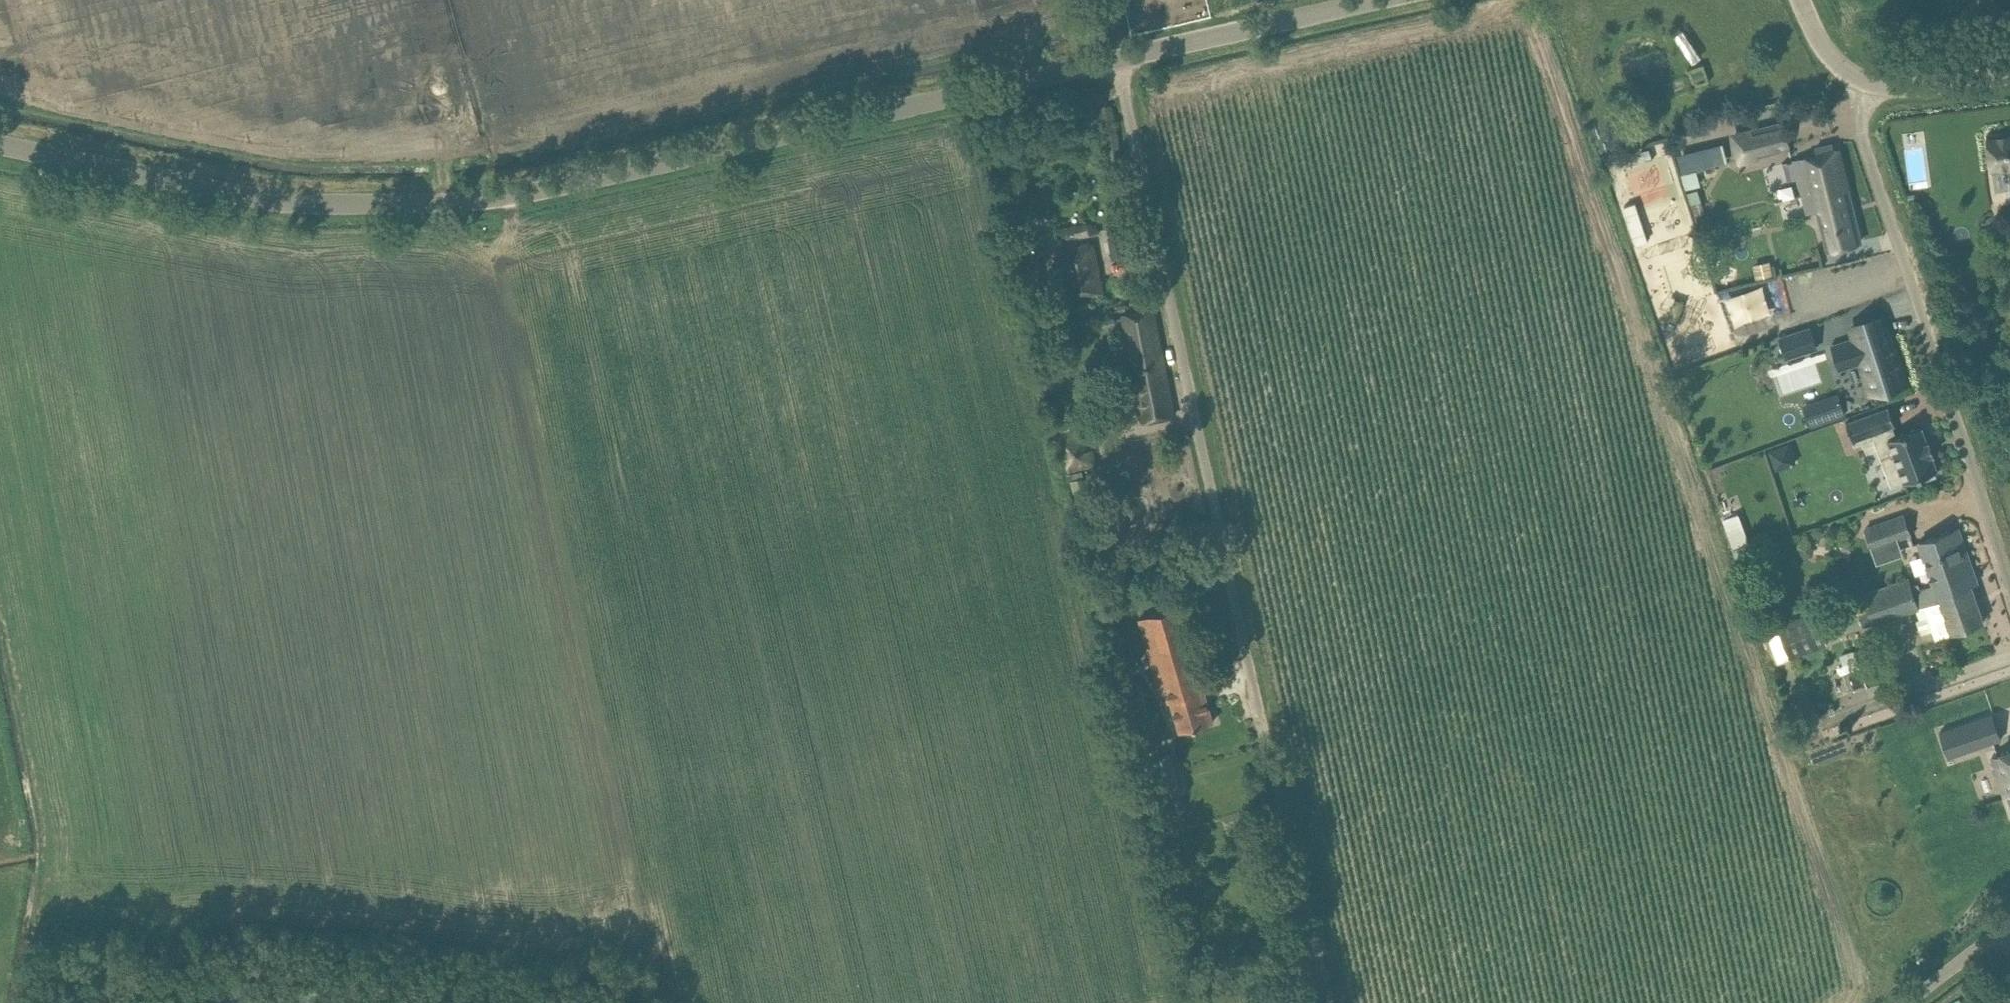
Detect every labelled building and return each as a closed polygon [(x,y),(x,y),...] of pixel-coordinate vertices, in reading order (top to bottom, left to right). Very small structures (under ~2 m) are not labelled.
[(1702,70),(1691,74),(1694,85),(1705,81),(1702,70)] [(1783,123),(1751,131),(1757,154),(1789,146),(1783,123)] [(1987,135),(1992,170),(2008,168),(2009,180),(2009,131),(1987,135)] [(1696,168),(1725,161),(1720,141),(1674,152),(1683,189),(1700,185),(1696,168)] [(1800,157),(1793,159),(1797,176),(1805,174),(1809,192),(1801,194),(1806,213),(1814,211),(1818,210),(1828,249),(1841,246),(1861,241),(1838,148),(1836,148),(1834,149),(1832,143),(1813,148),(1814,154),(1800,157)] [(1702,200),(1690,204),(1696,224),(1709,220),(1702,200)] [(1635,203),(1624,207),(1637,245),(1648,241),(1635,203)] [(1069,299),(1083,296),(1103,292),(1093,243),(1060,249),(1069,299)] [(1770,262),(1753,266),(1757,280),(1773,276),(1770,262)] [(1757,306),(1765,330),(1807,316),(1802,301),(1787,306),(1784,297),(1757,306)] [(1140,422),(1155,419),(1174,415),(1153,309),(1123,315),(1137,381),(1132,382),(1140,422)] [(1875,318),(1856,324),(1859,336),(1833,344),(1840,366),(1860,360),(1871,391),(1905,380),(1890,335),(1882,338),(1875,318)] [(1807,329),(1780,338),(1786,357),(1817,347),(1811,330),(1810,328),(1807,329)] [(1800,404),(1808,427),(1844,415),(1836,392),(1800,404)] [(1927,441),(1922,426),(1896,435),(1892,424),(1895,423),(1888,406),(1846,422),(1854,444),(1875,436),(1883,459),(1895,454),(1904,481),(1921,475),(1923,479),(1935,475),(1934,470),(1937,469),(1932,454),(1934,453),(1929,440),(1927,441)] [(1084,432),(1059,438),(1067,474),(1098,467),(1094,448),(1088,449),(1086,439),(1084,432)] [(1789,441),(1768,448),(1775,469),(1796,462),(1789,441)] [(1901,517),(1866,530),(1873,548),(1908,535),(1901,517)] [(1934,583),(1973,569),(1959,528),(1920,541),(1934,583)] [(1760,559),(1753,541),(1734,548),(1740,567),(1760,559)] [(1863,594),(1868,606),(1858,610),(1864,626),(1873,623),(1874,624),(1877,623),(1924,607),(1935,639),(1965,628),(1984,621),(1971,584),(1978,582),(1973,569),(1934,583),(1920,588),(1914,590),(1912,585),(1909,578),(1863,594)] [(1180,731),(1194,727),(1213,721),(1205,691),(1210,689),(1186,604),(1139,618),(1163,703),(1171,701),(1180,731)] [(1777,626),(1766,630),(1779,662),(1790,658),(1828,644),(1816,612),(1777,626)] [(1993,713),(1956,726),(1964,751),(2002,738),(1993,713)] [(1142,759),(1155,800),(1180,792),(1169,755),(1160,757),(1157,745),(1142,749),(1145,759),(1142,759)] [(1998,754),(1992,756),(1996,767),(1995,767),(2005,795),(2009,794),(2009,797),(2009,798),(2009,750),(1998,754)]
